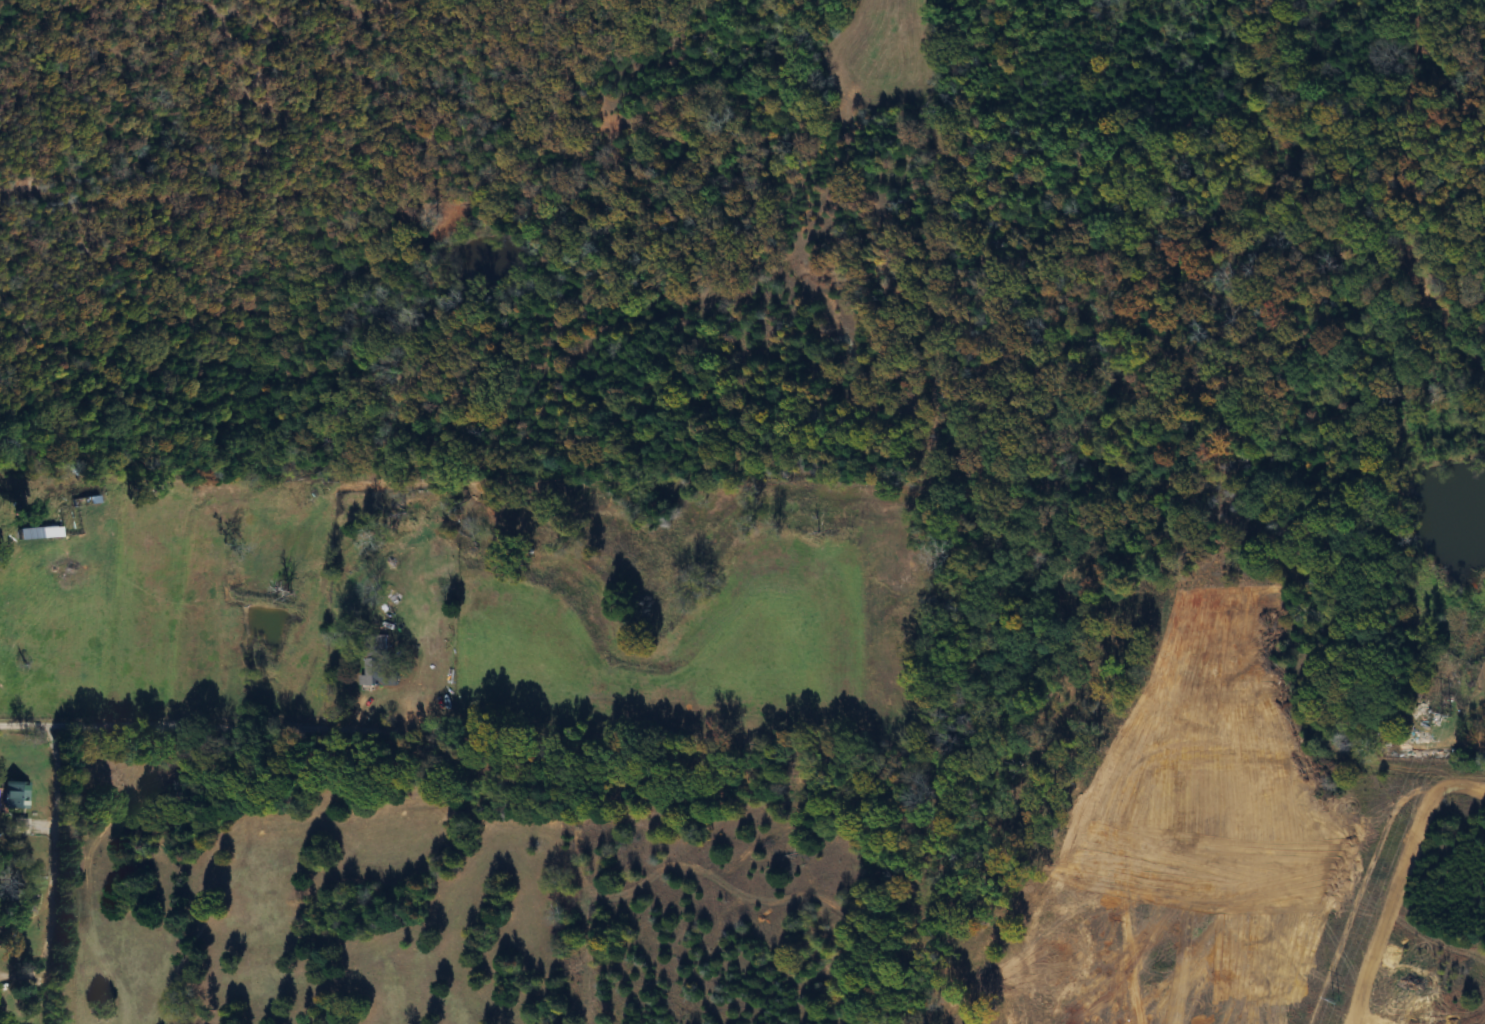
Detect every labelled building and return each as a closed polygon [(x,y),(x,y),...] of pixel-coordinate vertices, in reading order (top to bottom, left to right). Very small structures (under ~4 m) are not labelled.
[(387,686),(387,646),(367,646),(367,686),(387,686)] [(30,781),(5,781),(5,808),(30,808),(30,781)]
